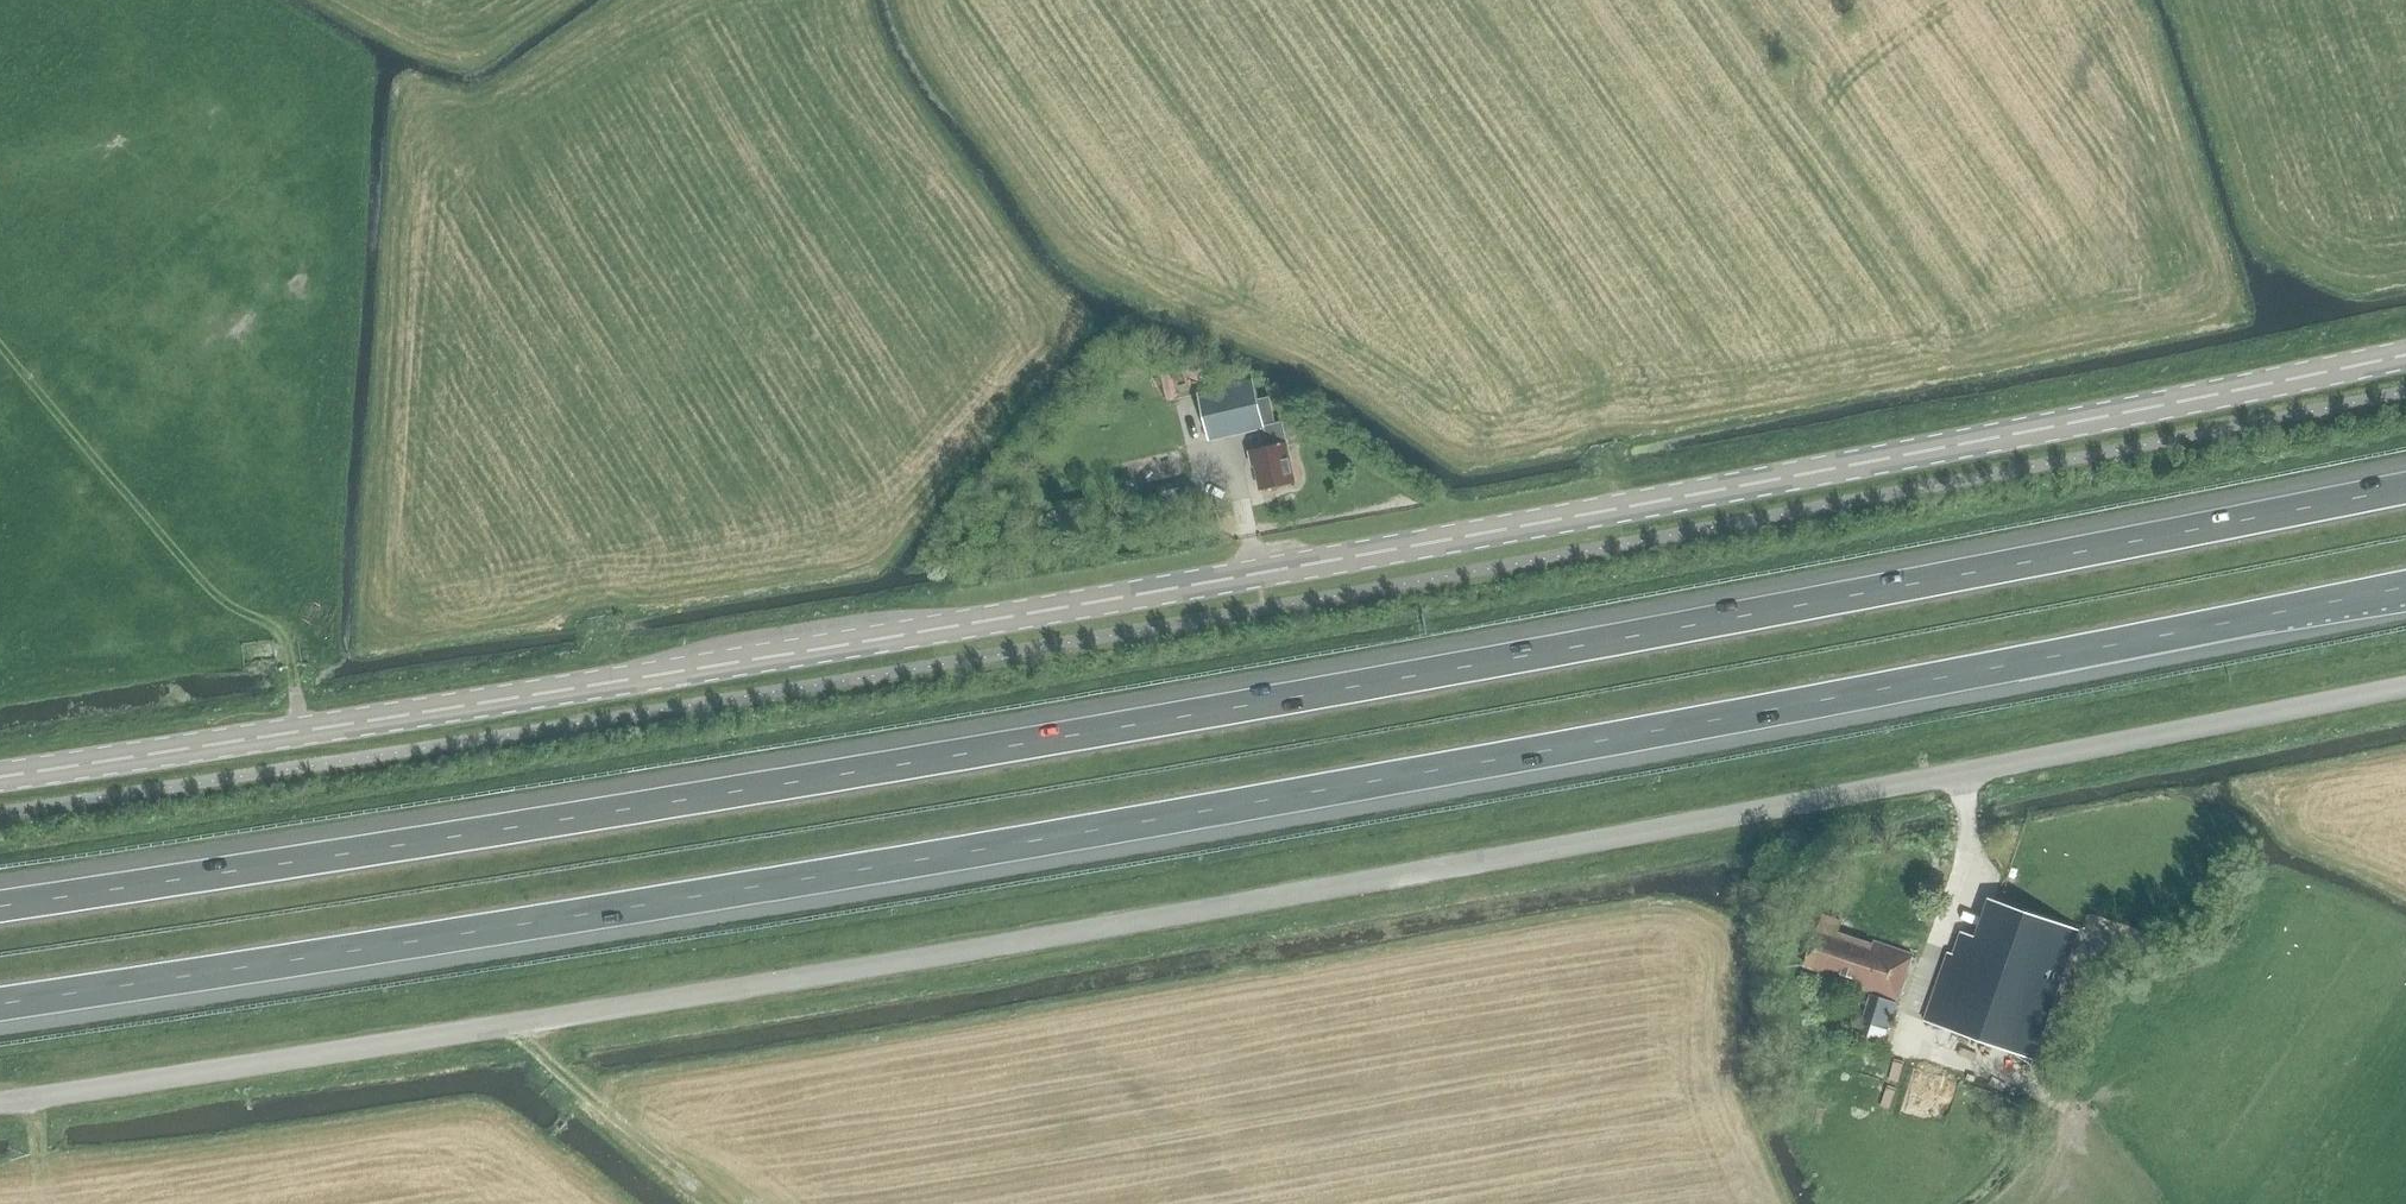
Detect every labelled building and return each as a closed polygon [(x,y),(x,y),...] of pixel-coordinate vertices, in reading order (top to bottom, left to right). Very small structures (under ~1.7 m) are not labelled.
[(1258,399),(1254,380),(1198,393),(1208,440),(1265,427),(1270,446),(1248,451),(1252,467),(1255,466),(1261,490),(1294,483),(1289,461),(1291,461),(1287,442),(1286,442),(1282,423),(1276,424),(1270,397),(1258,399)] [(2033,1059),(2077,930),(1995,901),(1981,939),(1960,932),(1953,954),(1947,952),(1923,1021),(2033,1059)] [(1864,990),(1896,1000),(1912,955),(1873,942),(1872,945),(1853,939),(1854,935),(1848,933),(1846,940),(1835,937),(1839,925),(1821,919),(1805,965),(1865,985),(1864,990)] [(1861,1020),(1889,1029),(1898,1003),(1870,994),(1861,1020)]
